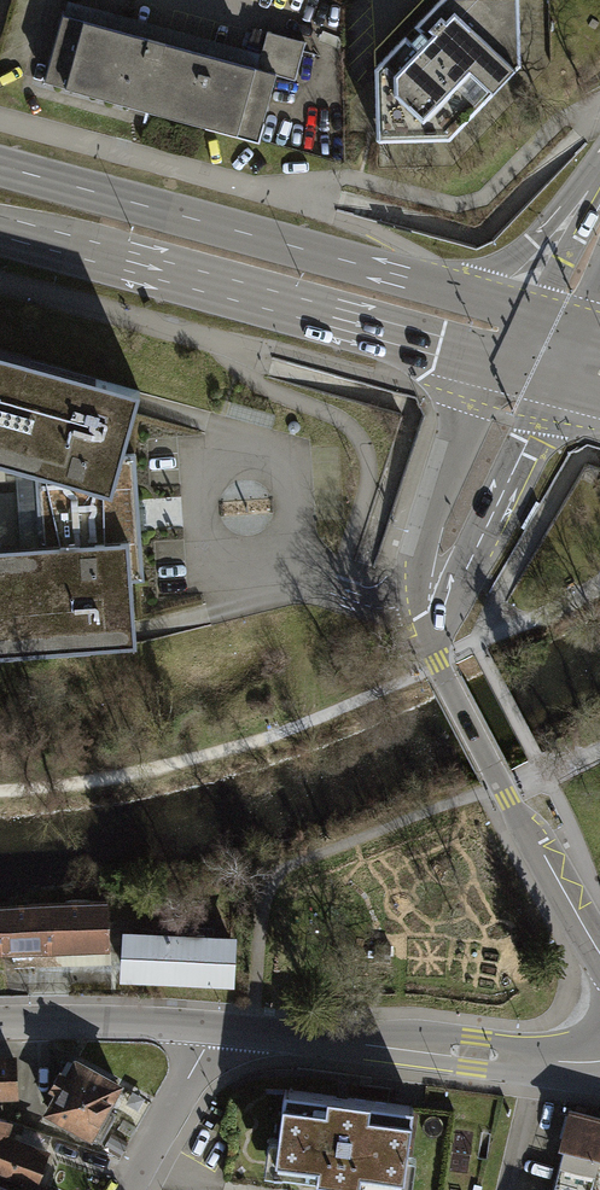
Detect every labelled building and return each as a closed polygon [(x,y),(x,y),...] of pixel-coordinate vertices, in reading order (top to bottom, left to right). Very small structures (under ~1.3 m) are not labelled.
[(415,24),(420,29),(410,39),(404,34),(374,66),(376,140),(450,138),(520,64),(518,0),(437,0),(415,24)] [(256,70),(61,18),(43,82),(256,141),(275,75),(256,70)] [(256,70),(275,75),(290,80),(300,46),(266,36),(256,70)] [(47,550),(132,544),(135,582),(147,581),(137,454),(131,454),(148,393),(0,352),(0,462),(42,473),(47,550)] [(0,553),(0,655),(140,646),(135,582),(132,544),(47,550),(0,553)] [(103,947),(102,903),(0,906),(0,950),(103,947)] [(230,938),(127,934),(125,977),(228,981),(230,938)] [(117,1084),(75,1061),(67,1075),(59,1071),(43,1099),(50,1103),(46,1110),(100,1140),(115,1113),(104,1107),(117,1084)] [(0,1062),(0,1092),(15,1092),(14,1062),(0,1062)] [(343,1093),(287,1086),(276,1172),(403,1189),(415,1103),(343,1093)] [(599,1156),(599,1120),(572,1113),(564,1146),(599,1156)] [(0,1118),(0,1169),(33,1182),(45,1150),(4,1135),(9,1121),(0,1118)] [(564,1146),(552,1189),(591,1189),(599,1157),(599,1156),(564,1146)]
